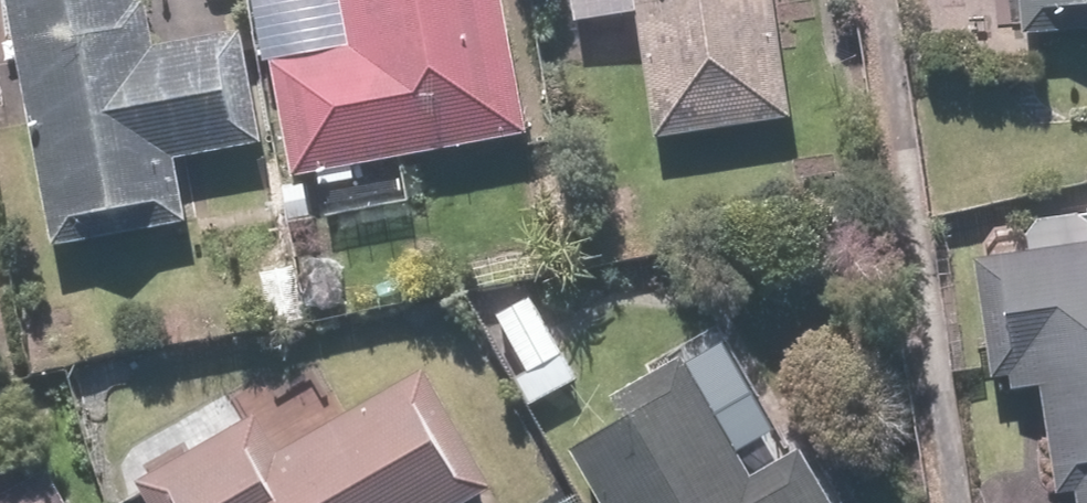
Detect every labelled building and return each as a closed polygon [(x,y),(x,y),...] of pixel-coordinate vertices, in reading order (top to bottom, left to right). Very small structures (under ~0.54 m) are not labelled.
[(59,242),(189,219),(178,159),(271,142),(250,28),(159,44),(151,0),(15,0),(59,242)] [(265,56),(284,178),(317,172),(319,185),(360,178),(359,169),(534,141),(512,0),(343,0),(350,43),(265,56)] [(639,11),(658,138),(791,119),(774,0),(571,0),(574,20),(639,11)] [(1024,34),(1086,31),(1086,0),(1022,0),(1024,34)] [(1021,216),(1024,252),(979,256),(990,393),(1051,387),(1059,490),(1079,488),(1081,502),(1086,502),(1086,211),(1021,216)] [(582,379),(531,289),(481,318),(531,408),(582,379)] [(609,502),(836,502),(803,446),(755,474),(688,357),(615,399),(623,414),(574,442),(609,502)] [(495,481),(420,364),(285,450),(255,403),(134,480),(148,502),(461,502),(495,481)] [(50,461),(0,487),(0,502),(73,502),(50,461)]
